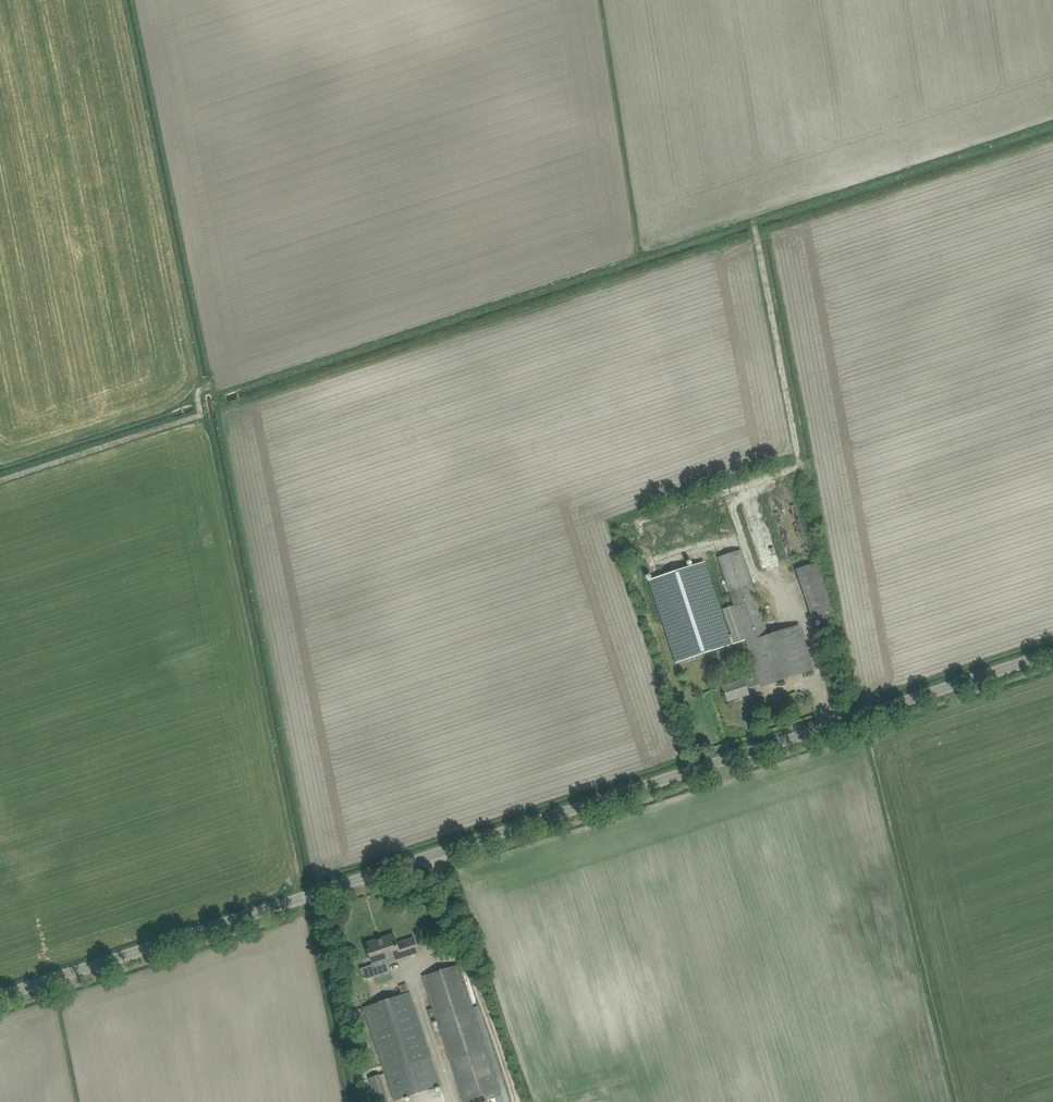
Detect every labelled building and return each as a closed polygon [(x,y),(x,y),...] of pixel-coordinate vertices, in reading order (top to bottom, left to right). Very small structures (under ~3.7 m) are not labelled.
[(799,625),(769,635),(741,549),(719,557),(735,604),(723,609),(731,634),(729,635),(704,561),(649,580),(676,663),(747,640),(757,671),(743,676),(744,679),(723,686),(728,702),(749,695),(747,689),(760,685),(761,687),(814,670),(799,625)] [(797,570),(814,621),(836,613),(819,563),(797,570)] [(373,965),(362,969),(365,980),(378,975),(389,972),(385,960),(400,955),(402,959),(419,953),(418,949),(414,938),(397,944),(394,934),(366,944),(370,954),(373,964),(373,965)] [(488,1100),(488,1101),(510,1101),(478,1006),(474,1007),(460,964),(422,976),(433,1008),(428,1010),(431,1017),(435,1016),(464,1101),(483,1101),(488,1100)] [(399,986),(402,992),(409,990),(407,983),(399,986)] [(441,1085),(410,992),(363,1007),(394,1101),(441,1085)] [(351,1011),(353,1018),(364,1014),(362,1008),(351,1011)] [(380,1074),(368,1078),(376,1101),(389,1101),(380,1074)]
